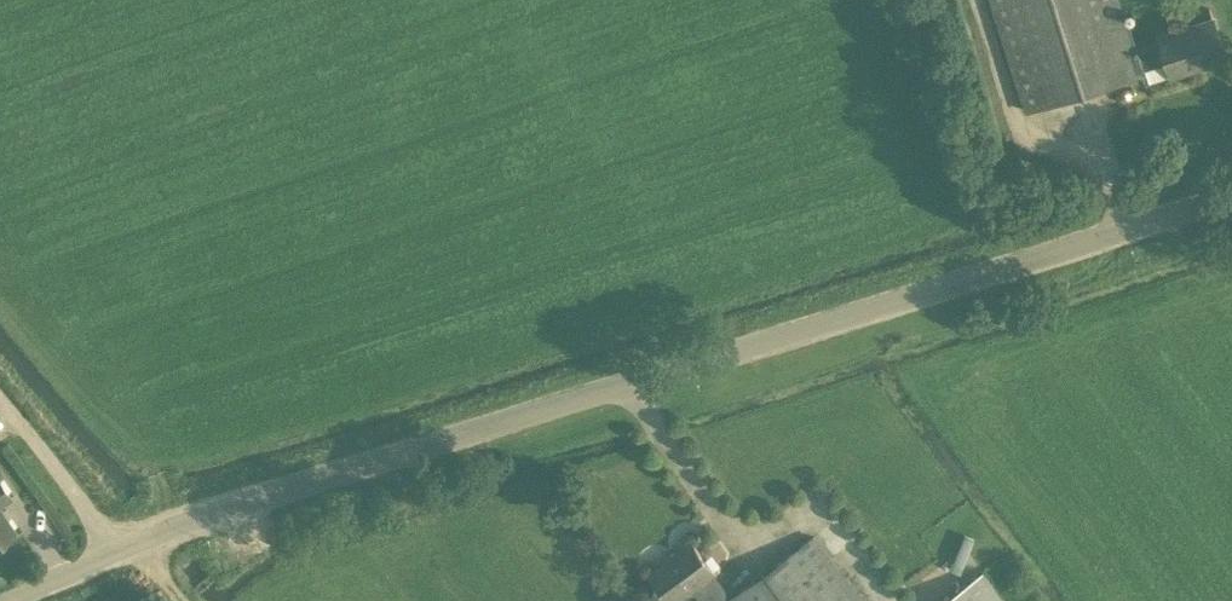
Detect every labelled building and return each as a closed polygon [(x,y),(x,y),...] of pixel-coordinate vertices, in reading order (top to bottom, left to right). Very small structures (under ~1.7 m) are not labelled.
[(1027,110),(1141,74),(1140,70),(1134,49),(1118,0),(992,0),(1027,110)] [(1134,49),(1140,70),(1168,61),(1172,75),(1226,58),(1213,18),(1160,35),(1162,41),(1134,49)] [(10,496),(0,482),(0,503),(10,496)] [(15,531),(2,512),(0,513),(0,541),(15,531)] [(733,599),(714,573),(715,572),(690,539),(650,571),(672,600),(676,600),(691,589),(702,600),(862,600),(814,536),(733,599)] [(983,571),(942,600),(1005,600),(983,571)]
